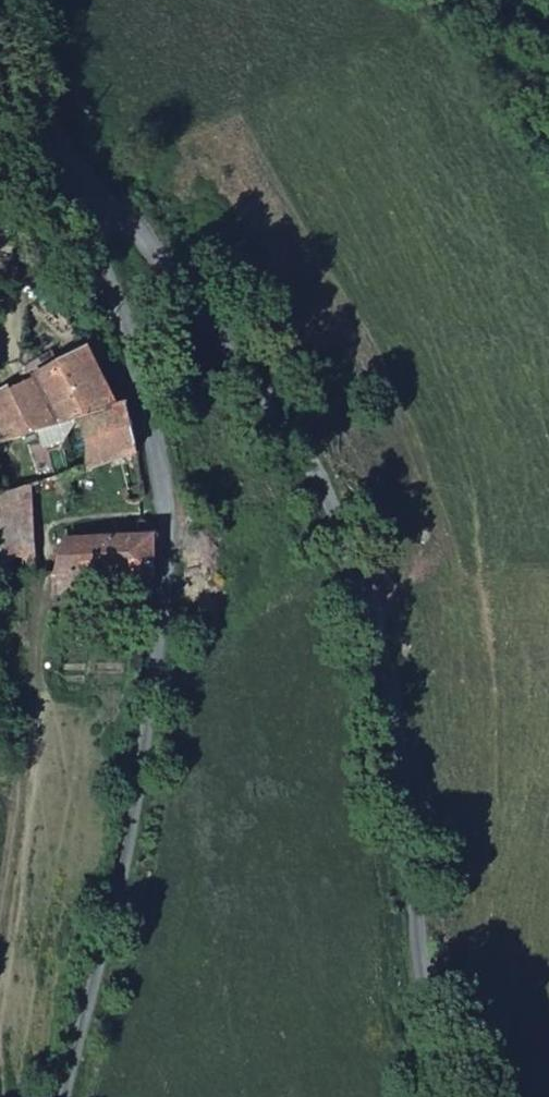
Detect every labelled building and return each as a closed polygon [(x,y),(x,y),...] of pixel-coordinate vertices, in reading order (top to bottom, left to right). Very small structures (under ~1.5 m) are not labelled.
[(34,492),(49,488),(115,466),(138,457),(127,410),(114,413),(90,358),(35,381),(56,420),(3,439),(0,433),(0,495),(34,492)] [(0,396),(0,433),(3,439),(56,420),(35,381),(0,396)] [(141,503),(148,502),(138,457),(115,466),(127,509),(142,507),(141,503)] [(34,558),(34,492),(0,495),(0,556),(34,558)] [(82,596),(155,595),(155,540),(52,541),(49,580),(82,580),(82,596)] [(35,579),(34,558),(0,556),(0,580),(35,579)]
